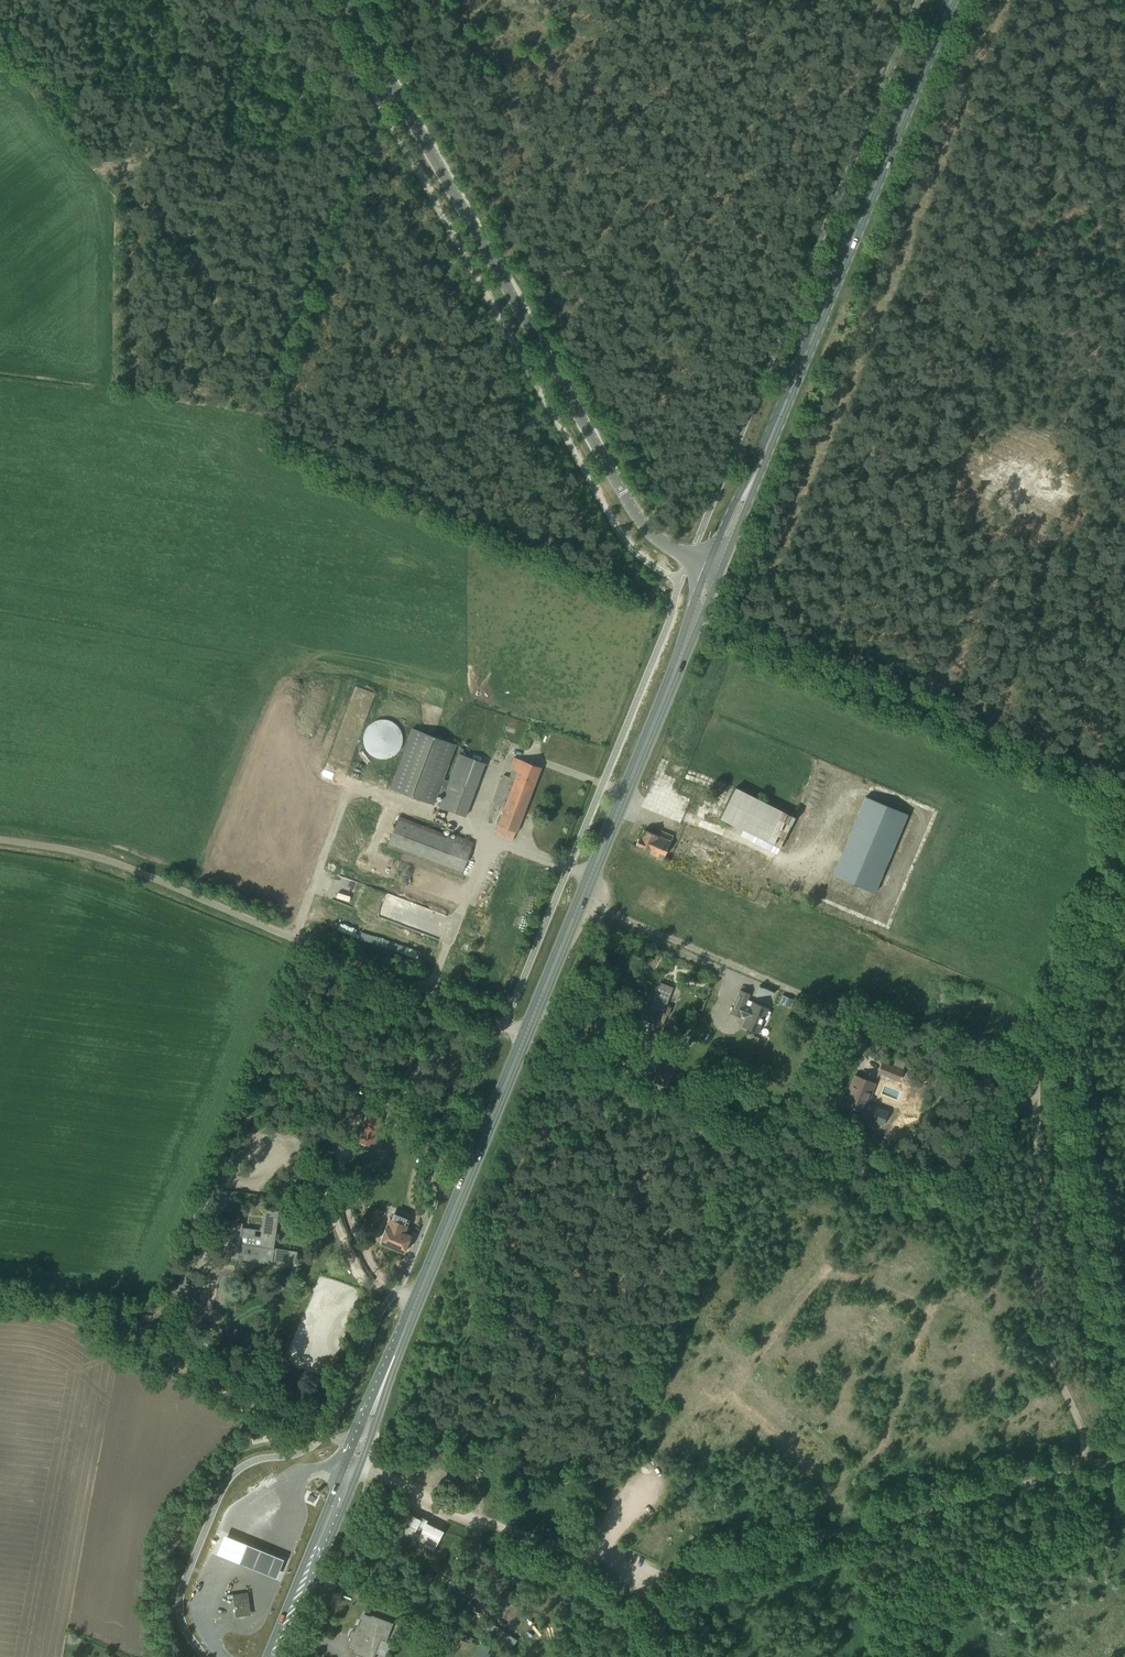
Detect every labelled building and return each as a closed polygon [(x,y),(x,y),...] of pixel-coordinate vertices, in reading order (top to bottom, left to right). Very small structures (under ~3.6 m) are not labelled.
[(363,737),(363,740),(364,745),(365,748),(367,751),(370,754),(372,756),(377,757),(380,758),(384,758),(387,757),(392,756),(395,754),(397,751),(399,748),(400,745),(401,742),(402,739),(401,735),(400,730),(398,727),(396,725),(392,722),(389,720),(386,719),(382,719),(377,720),(374,721),(372,722),(370,724),(367,726),(365,729),(364,732),(363,737)] [(411,728),(389,787),(433,804),(438,792),(443,778),(456,744),(411,728)] [(443,778),(438,792),(443,794),(443,795),(439,805),(465,815),(485,763),(459,753),(449,780),(443,778)] [(498,825),(494,834),(512,840),(515,831),(516,832),(541,767),(513,757),(509,768),(513,770),(510,777),(502,774),(492,802),(503,806),(497,824),(498,825)] [(735,787),(720,818),(743,829),(740,835),(778,853),(796,815),(735,787)] [(480,847),(336,794),(315,851),(450,901),(459,876),(468,879),(480,847)] [(848,837),(832,875),(834,876),(874,893),(907,814),(865,796),(848,837)] [(638,838),(636,844),(637,844),(638,844),(651,850),(650,853),(663,859),(671,840),(680,844),(682,839),(659,829),(657,835),(644,829),(640,839),(638,838)] [(393,917),(409,920),(411,909),(396,906),(393,917)] [(350,914),(345,934),(374,940),(378,920),(350,914)] [(666,1013),(663,1012),(672,987),(659,982),(650,1007),(646,1006),(641,1018),(662,1025),(666,1013)] [(742,1026),(758,1033),(764,1018),(767,1019),(770,1012),(768,1011),(769,1008),(752,1001),(751,1004),(746,1002),(750,993),(740,989),(730,1012),(740,1017),(741,1015),(746,1017),(742,1026)] [(778,1003),(790,1008),(794,999),(782,994),(778,1003)] [(654,1082),(667,1087),(677,1063),(664,1057),(654,1082)] [(877,1073),(899,1081),(906,1062),(895,1058),(892,1065),(881,1061),(877,1073)] [(842,1104),(864,1112),(875,1083),(854,1074),(842,1104)] [(379,1118),(368,1115),(360,1141),(373,1145),(379,1124),(377,1123),(379,1118)] [(856,1176),(866,1178),(868,1167),(858,1165),(856,1176)] [(215,1209),(231,1209),(231,1190),(216,1189),(215,1209)] [(260,1236),(254,1235),(255,1229),(242,1227),(243,1223),(231,1221),(226,1258),(237,1259),(237,1258),(285,1264),(286,1263),(296,1264),(297,1263),(295,1262),(297,1251),(273,1248),(279,1210),(264,1207),(260,1236)] [(411,1235),(405,1232),(408,1224),(390,1217),(380,1242),(404,1252),(411,1235)] [(395,1527),(412,1535),(420,1519),(404,1511),(395,1527)] [(418,1539),(434,1548),(443,1530),(426,1522),(418,1539)] [(237,1540),(222,1533),(214,1552),(228,1557),(274,1577),(282,1558),(237,1540)] [(233,1598),(236,1616),(247,1614),(244,1596),(233,1598)] [(355,1648),(353,1651),(356,1652),(354,1656),(374,1656),(386,1626),(369,1619),(368,1621),(361,1618),(358,1625),(357,1625),(355,1630),(351,1630),(350,1634),(352,1637),(350,1642),(352,1643),(351,1647),(355,1648)] [(446,1638),(458,1643),(462,1633),(449,1628),(446,1638)] [(477,1653),(486,1656),(490,1647),(480,1643),(477,1653)]
